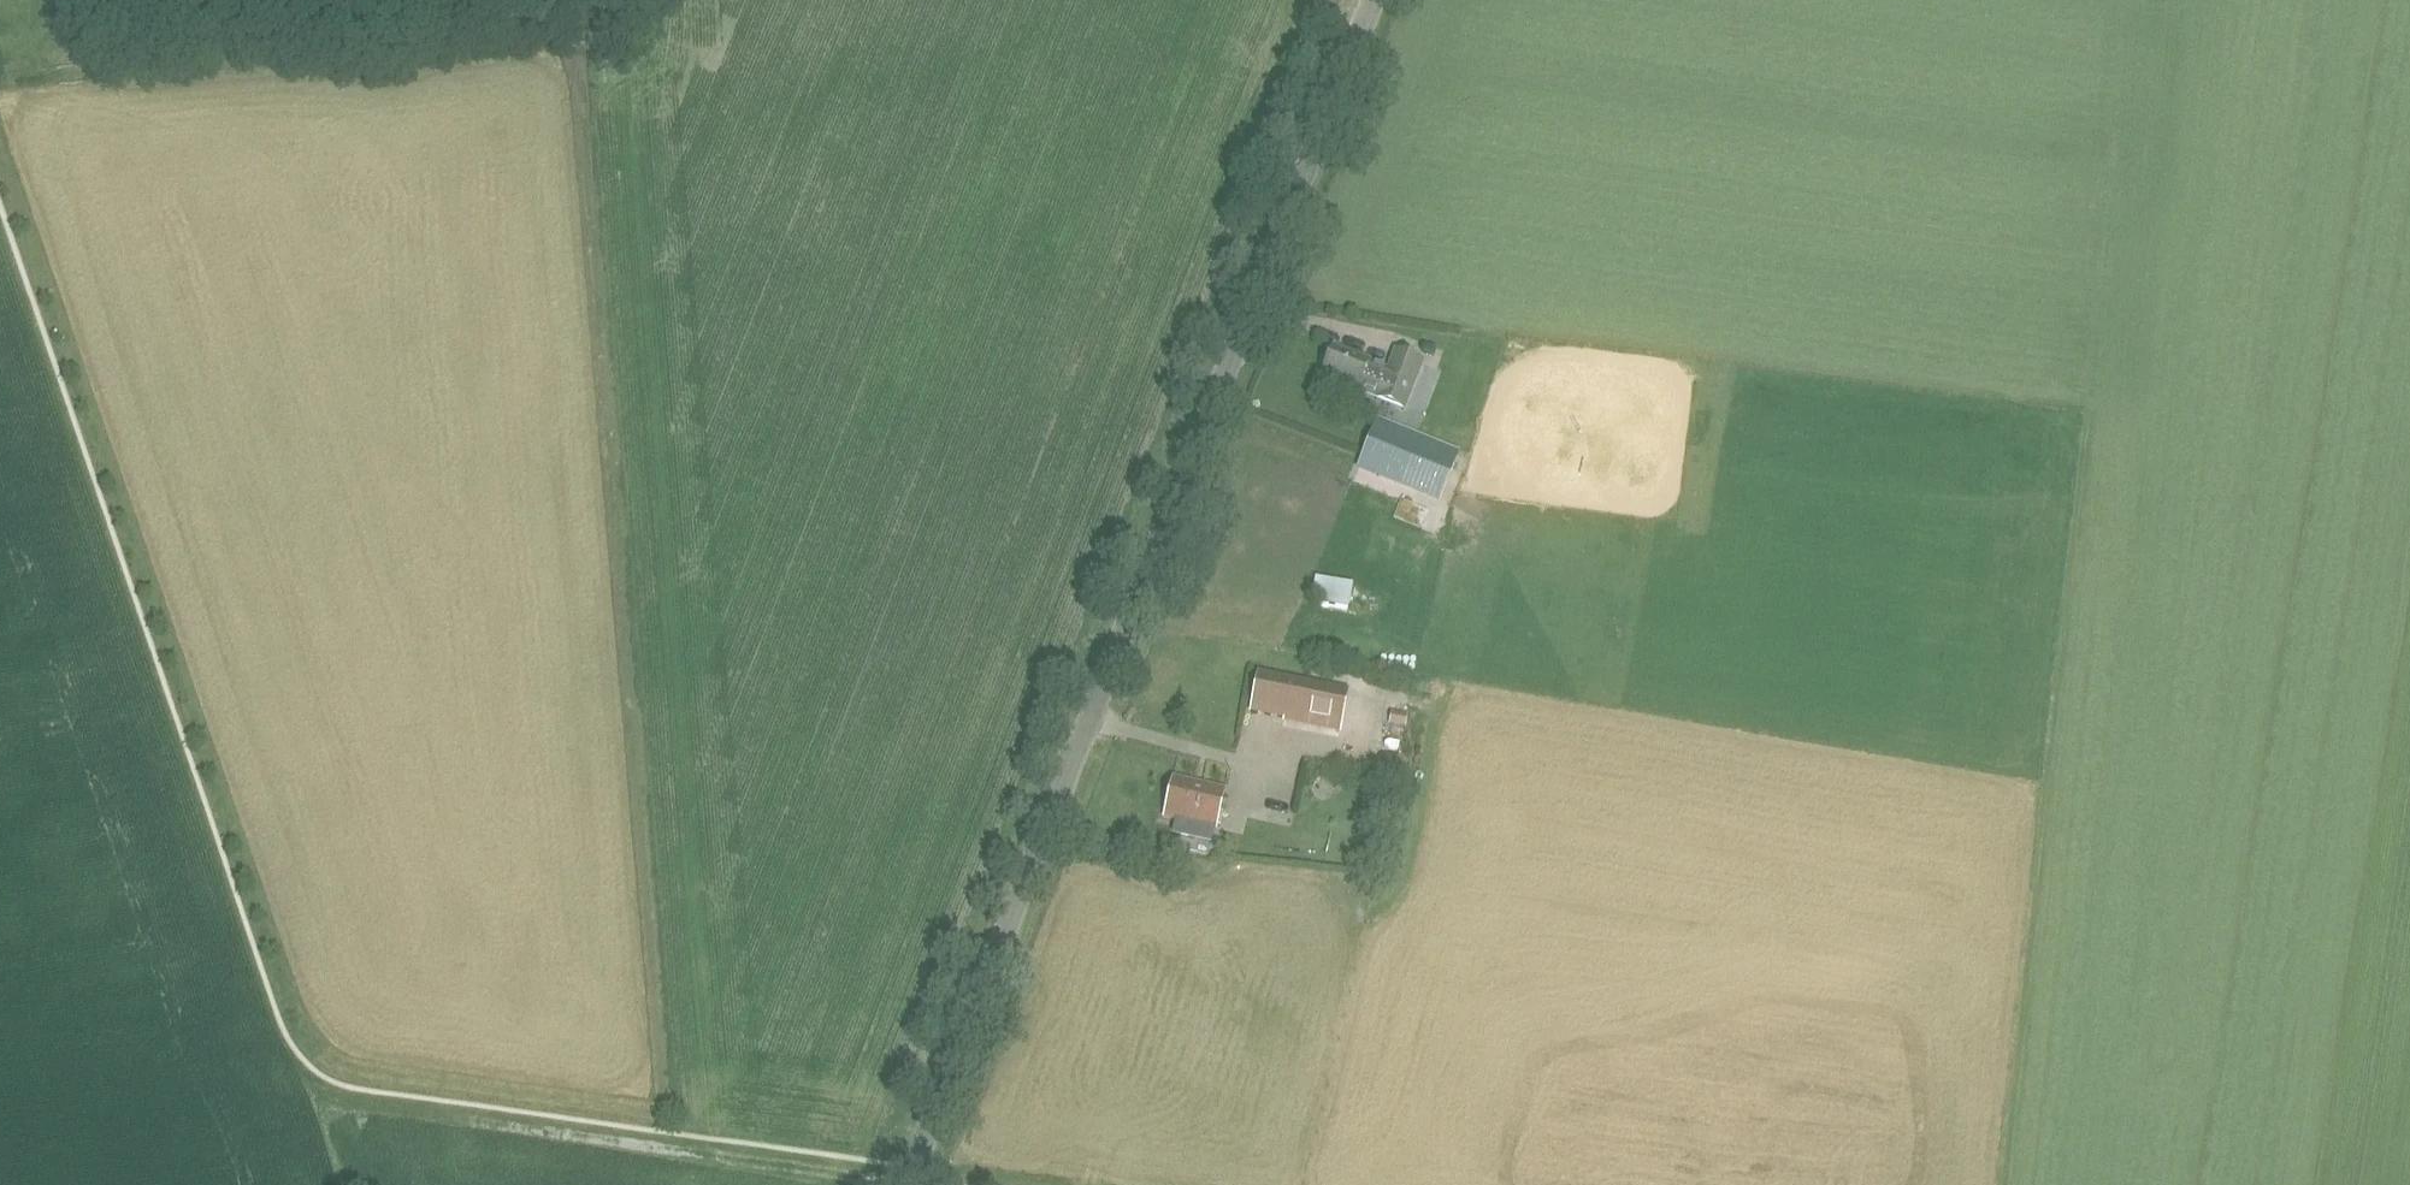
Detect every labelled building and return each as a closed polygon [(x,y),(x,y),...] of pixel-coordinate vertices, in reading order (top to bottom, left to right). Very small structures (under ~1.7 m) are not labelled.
[(1388,368),(1334,348),(1322,378),(1404,410),(1423,362),(1394,351),(1388,368)] [(1446,486),(1460,453),(1377,419),(1363,455),(1357,468),(1440,502),(1446,486)] [(1340,729),(1348,692),(1260,674),(1252,712),(1340,729)] [(1406,728),(1408,715),(1407,715),(1392,712),(1390,726),(1404,728),(1406,728)] [(1216,827),(1224,792),(1173,780),(1165,816),(1216,827)]
